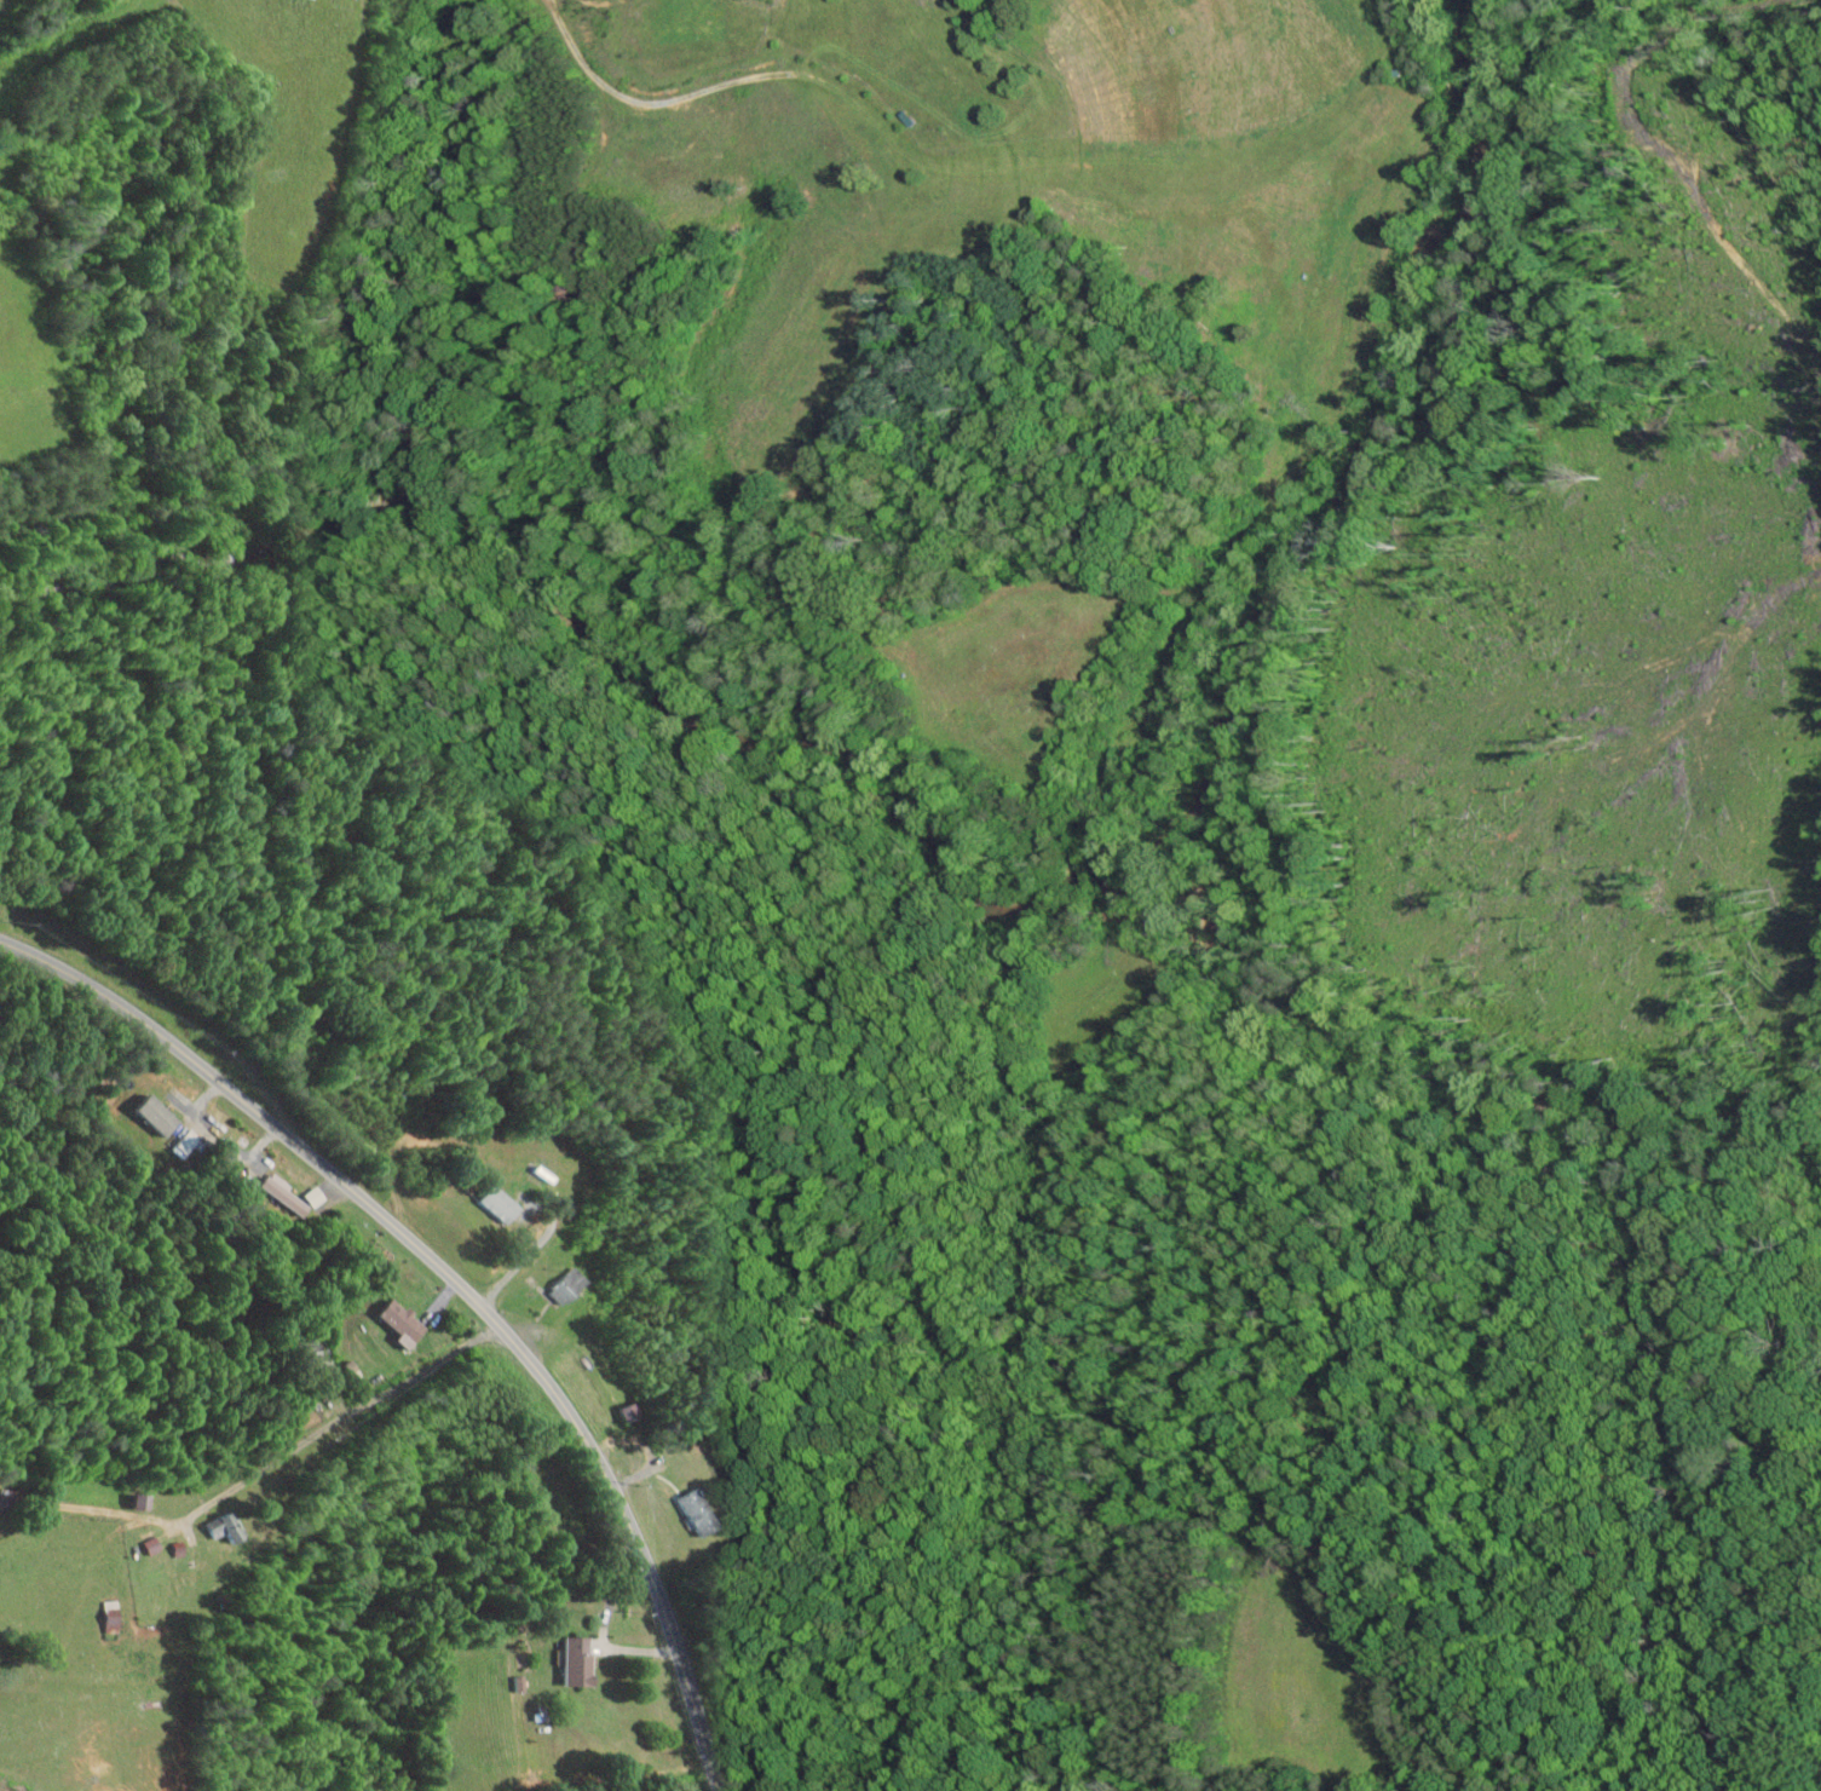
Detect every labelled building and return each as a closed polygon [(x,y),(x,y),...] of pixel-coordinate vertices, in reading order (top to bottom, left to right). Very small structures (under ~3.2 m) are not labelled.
[(183,1122),(152,1093),(136,1110),(167,1139),(183,1122)] [(292,1185),(271,1172),(260,1188),(307,1218),(323,1192),(314,1186),(304,1201),(288,1191),(292,1185)] [(479,1202),(505,1226),(523,1208),(497,1184),(479,1202)] [(564,1307),(589,1281),(573,1266),(548,1292),(564,1307)] [(401,1335),(397,1339),(408,1350),(429,1327),(395,1297),(379,1314),(401,1335)] [(722,1526),(698,1487),(677,1500),(701,1539),(722,1526)] [(136,1510),(152,1509),(152,1494),(135,1494),(136,1510)] [(232,1544),(245,1538),(232,1511),(207,1523),(214,1540),(227,1533),(232,1544)] [(151,1556),(163,1550),(157,1536),(145,1542),(151,1556)] [(566,1685),(593,1685),(595,1637),(567,1637),(566,1685)]
